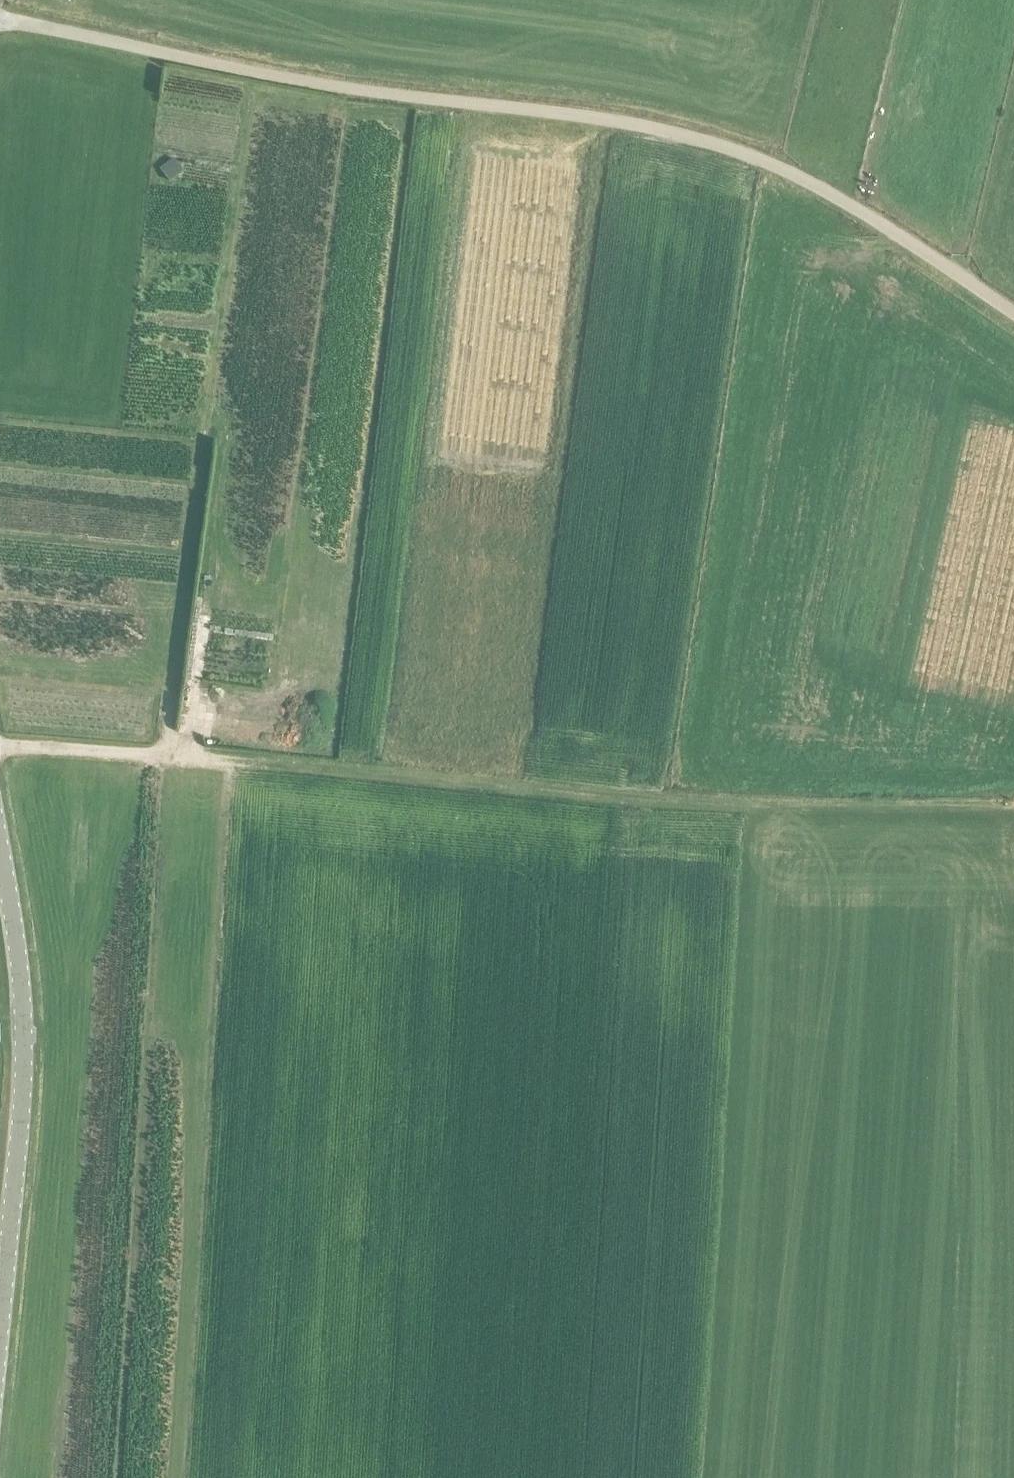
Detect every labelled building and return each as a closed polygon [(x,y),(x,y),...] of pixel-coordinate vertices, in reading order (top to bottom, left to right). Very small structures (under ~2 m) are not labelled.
[(175,157),(160,168),(172,182),(185,171),(175,157)]
